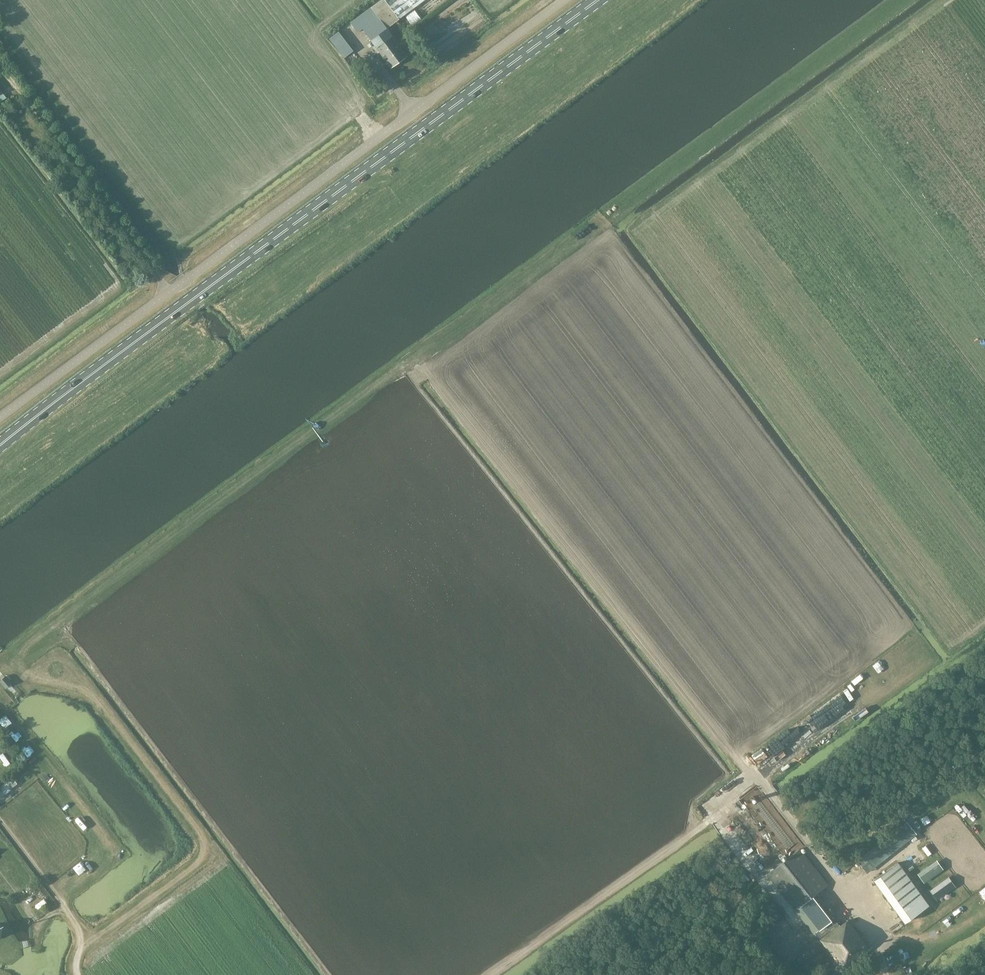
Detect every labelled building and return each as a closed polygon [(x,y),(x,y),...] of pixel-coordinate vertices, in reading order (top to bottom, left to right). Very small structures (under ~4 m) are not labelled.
[(399,19),(385,0),(379,0),(349,23),(357,32),(362,28),(374,46),(372,48),(377,53),(378,52),(390,67),(406,55),(387,28),(399,19)] [(399,19),(424,0),(385,0),(399,19)] [(413,9),(405,16),(412,26),(421,19),(413,9)] [(338,31),(328,38),(343,58),(353,51),(338,31)] [(5,688),(6,687),(9,684),(10,684),(11,683),(5,676),(4,677),(0,680),(0,682),(5,688)] [(0,786),(0,797),(16,783),(11,777),(0,786)] [(916,834),(906,822),(856,862),(866,873),(916,834)] [(799,848),(765,874),(794,910),(800,905),(819,929),(814,933),(819,939),(818,940),(841,969),(869,948),(847,919),(836,927),(824,912),(812,896),(827,884),(799,848)] [(935,860),(922,869),(929,879),(942,869),(935,860)] [(897,862),(873,879),(903,922),(927,905),(897,862)] [(947,876),(928,890),(935,900),(954,886),(947,876)] [(776,909),(763,919),(769,927),(782,917),(776,909)]
